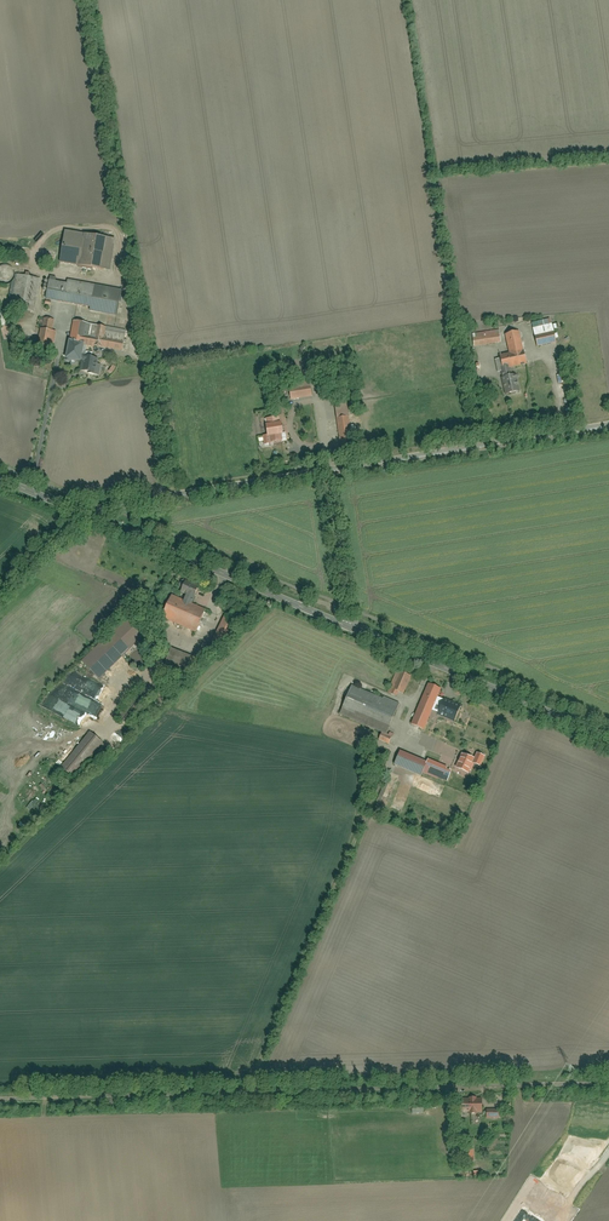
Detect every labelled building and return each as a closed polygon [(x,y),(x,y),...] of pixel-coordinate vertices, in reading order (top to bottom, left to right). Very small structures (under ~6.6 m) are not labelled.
[(66,229),(59,259),(108,269),(114,238),(66,229)] [(10,281),(12,278),(13,275),(13,272),(12,269),(10,267),(8,265),(5,264),(2,265),(0,265),(0,282),(1,283),(4,283),(8,282),(10,281)] [(13,278),(9,304),(35,309),(40,277),(14,273),(13,278)] [(48,276),(45,297),(90,305),(89,309),(118,314),(123,287),(65,277),(65,279),(48,276)] [(1,324),(11,323),(10,309),(0,311),(0,320),(1,324)] [(43,316),(37,343),(52,347),(56,329),(51,328),(53,319),(43,316)] [(73,318),(65,359),(80,362),(79,371),(99,375),(104,348),(124,351),(128,328),(73,318)] [(550,318),(532,322),(537,347),(556,343),(550,318)] [(471,334),(472,347),(501,344),(499,330),(471,334)] [(501,379),(504,398),(520,396),(517,376),(511,377),(510,369),(526,366),(520,333),(505,335),(509,354),(500,356),(503,378),(501,379)] [(287,385),(289,399),(313,395),(310,381),(287,385)] [(333,400),(336,420),(349,418),(352,418),(349,397),(333,400)] [(262,436),(263,447),(271,446),(271,444),(286,442),(285,435),(283,435),(281,423),(279,424),(278,418),(265,419),(267,435),(262,436)] [(336,420),(341,452),(353,451),(349,418),(336,420)] [(171,596),(162,618),(194,632),(204,610),(192,605),(199,589),(184,582),(179,594),(185,597),(183,602),(171,596)] [(225,613),(211,644),(220,649),(234,617),(225,613)] [(123,620),(80,663),(99,682),(142,639),(123,620)] [(169,648),(162,664),(189,675),(196,659),(169,648)] [(396,670),(386,692),(397,696),(398,693),(403,695),(411,676),(396,670)] [(90,693),(96,680),(89,677),(86,677),(80,674),(70,675),(68,679),(64,679),(57,694),(65,694),(65,695),(64,698),(65,699),(62,707),(57,707),(57,714),(71,720),(78,720),(88,696),(84,694),(90,693)] [(426,681),(409,725),(423,730),(431,711),(439,714),(438,717),(455,724),(462,706),(440,697),(444,688),(426,681)] [(352,687),(340,715),(386,734),(399,703),(384,697),(383,699),(352,687)] [(123,714),(120,718),(131,726),(149,702),(145,700),(148,696),(145,694),(128,717),(123,714)] [(394,733),(389,732),(387,737),(381,734),(378,741),(390,745),(394,733)] [(59,771),(72,782),(104,744),(91,733),(59,771)] [(401,752),(395,766),(421,777),(423,774),(446,783),(451,772),(449,772),(451,768),(427,759),(426,762),(401,752)] [(462,754),(456,768),(468,773),(472,765),(481,768),(486,757),(476,753),(474,759),(462,754)] [(385,781),(379,799),(382,800),(380,806),(384,807),(387,800),(389,801),(390,798),(385,796),(389,783),(385,781)] [(482,1097),(457,1097),(458,1113),(482,1112),(482,1097)] [(500,1108),(486,1108),(486,1117),(500,1117),(500,1108)] [(474,1146),(463,1146),(463,1160),(474,1160),(474,1146)]
